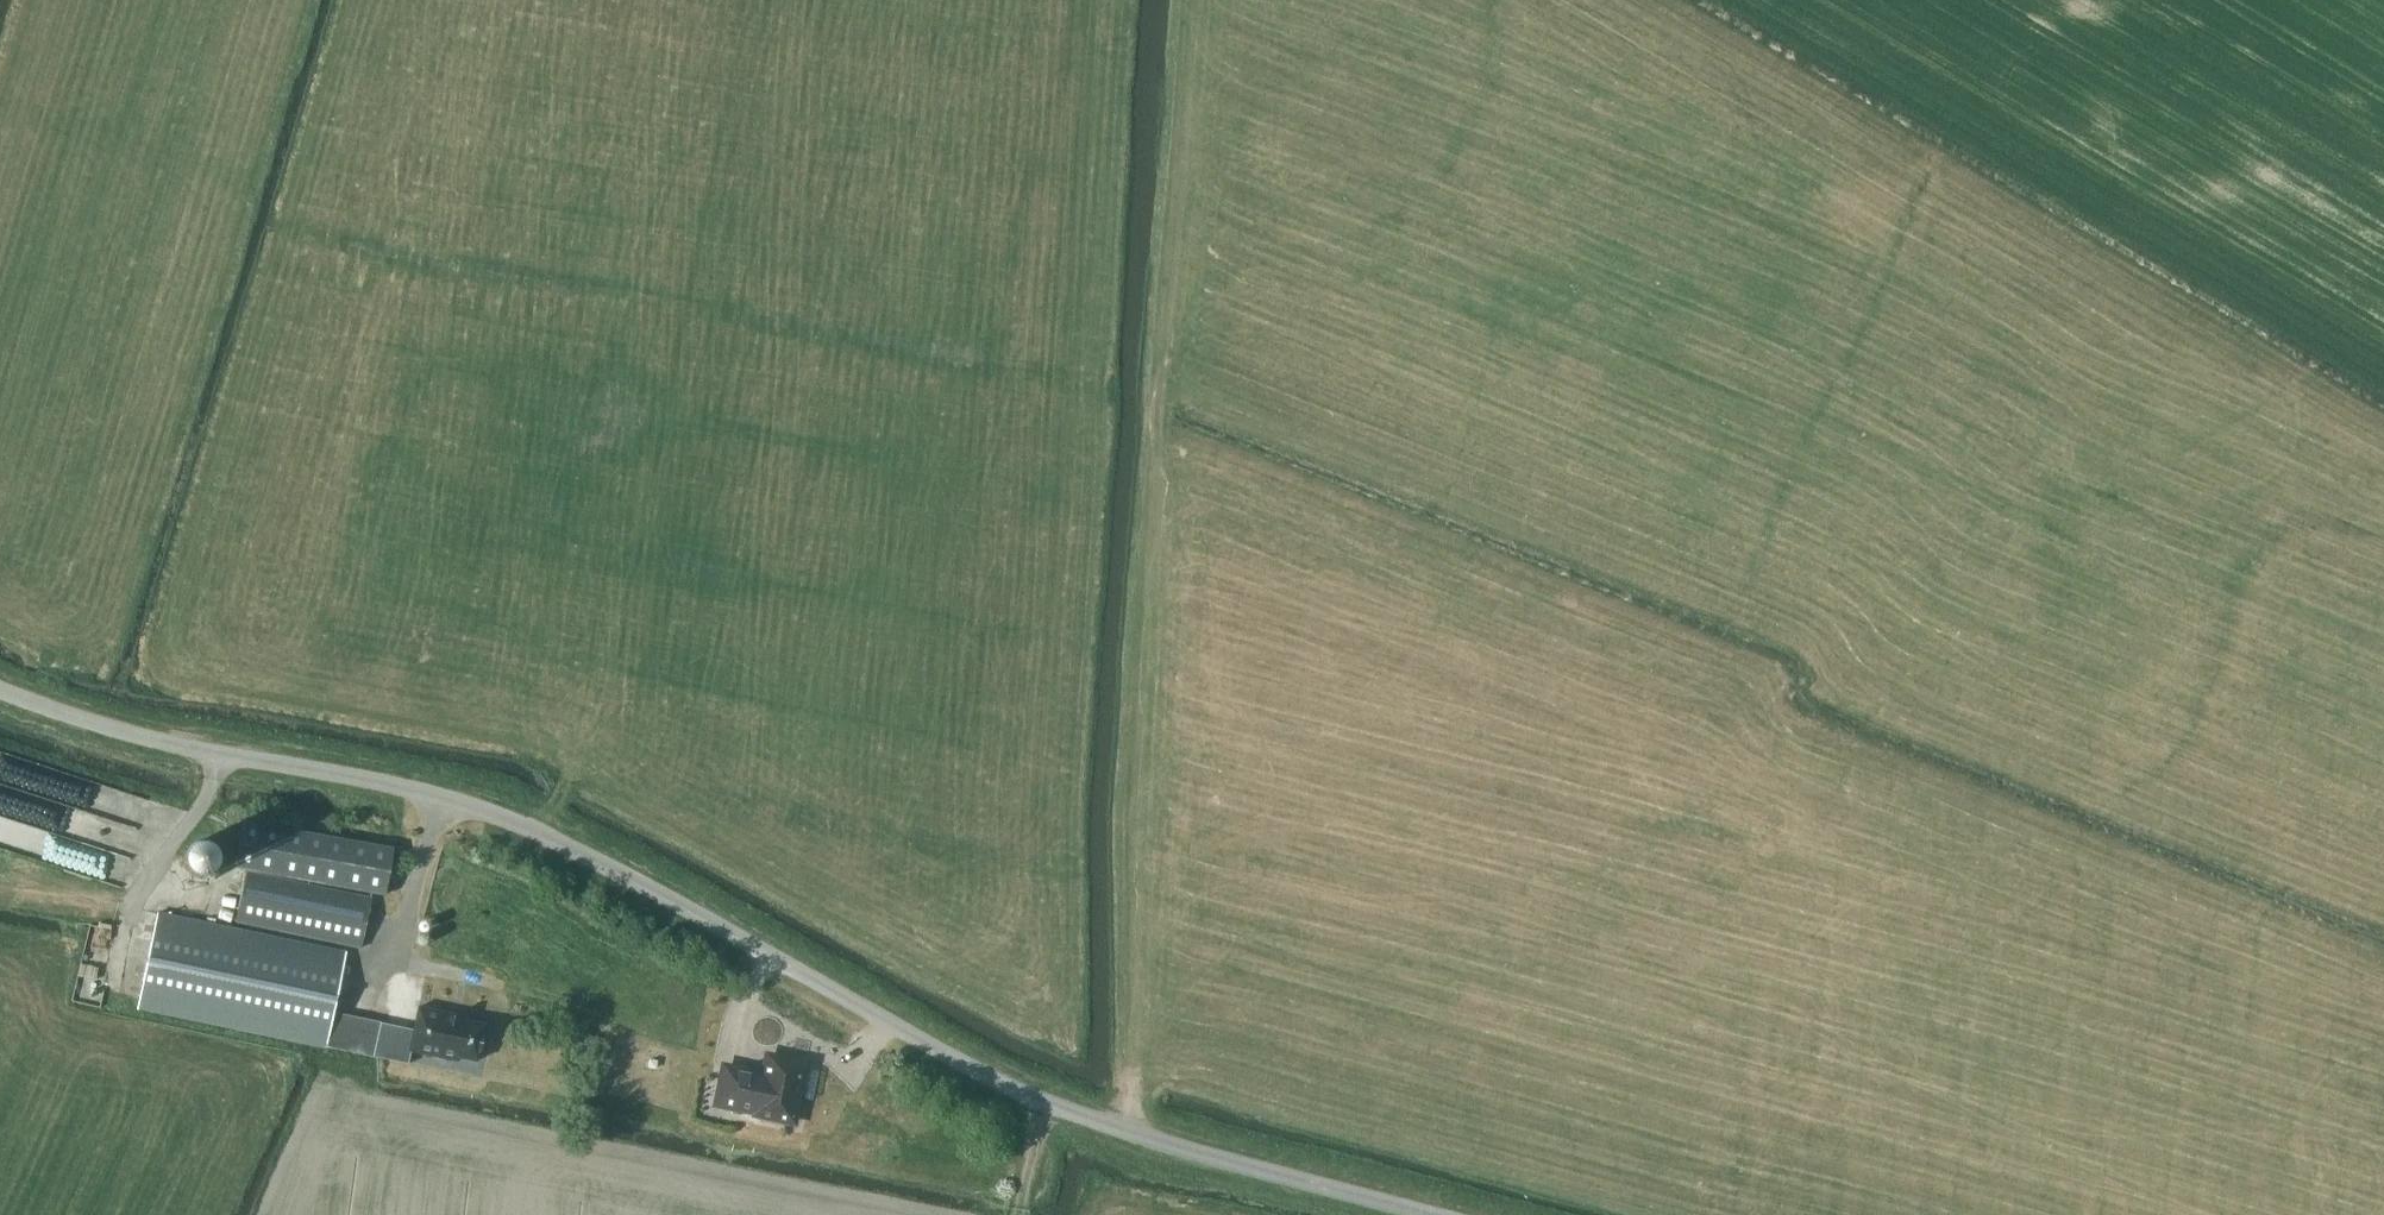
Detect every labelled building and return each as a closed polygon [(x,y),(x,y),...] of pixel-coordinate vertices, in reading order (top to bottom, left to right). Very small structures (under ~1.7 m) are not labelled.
[(102,870),(108,850),(128,855),(137,821),(118,816),(127,784),(0,748),(0,841),(102,870)] [(384,895),(392,848),(243,821),(234,868),(384,895)] [(360,948),(370,899),(245,873),(234,921),(360,948)] [(381,1022),(333,1012),(345,952),(156,912),(136,1008),(324,1048),(325,1046),(373,1056),(381,1022)] [(413,1029),(381,1022),(373,1056),(408,1064),(410,1051),(457,1060),(457,1057),(476,1060),(484,1024),(465,1020),(466,1016),(418,1006),(413,1029)] [(798,1064),(797,1057),(777,1053),(772,1059),(766,1057),(763,1074),(723,1066),(716,1103),(756,1111),(755,1114),(793,1121),(804,1065),(798,1064)] [(647,1065),(654,1066),(656,1059),(649,1058),(647,1065)]
